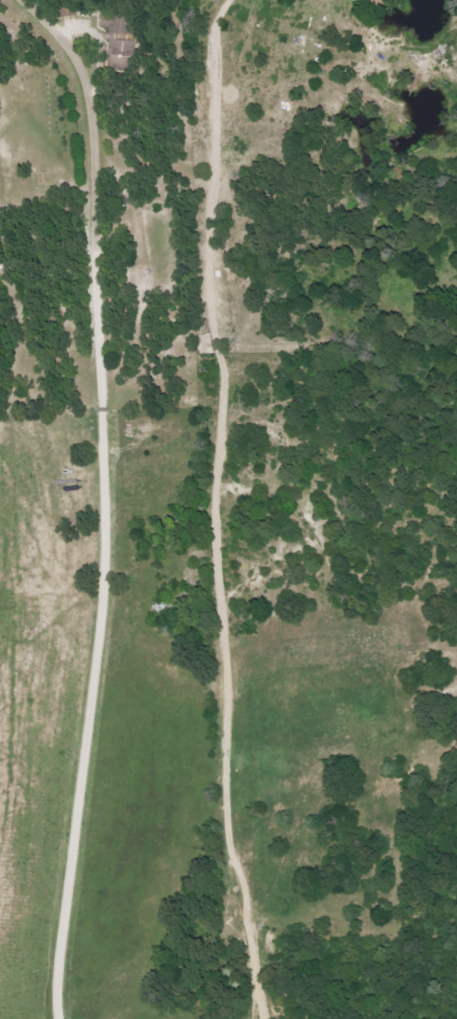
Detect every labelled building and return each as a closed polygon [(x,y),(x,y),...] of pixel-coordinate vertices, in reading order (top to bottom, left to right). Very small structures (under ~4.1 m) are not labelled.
[(136,61),(136,42),(115,41),(114,60),(136,61)]
